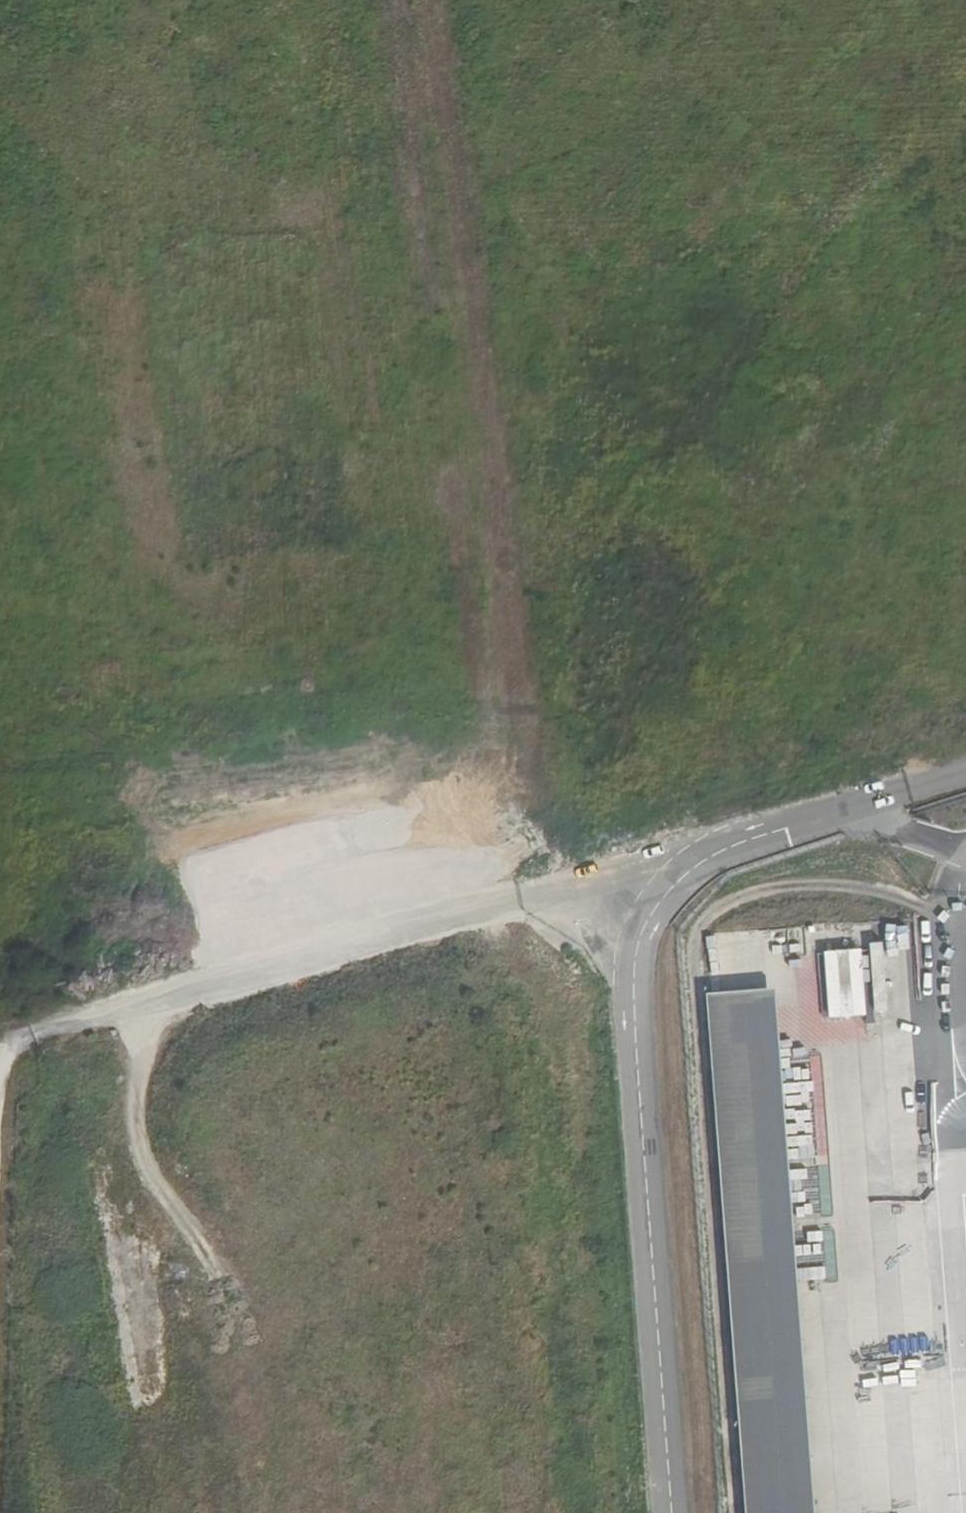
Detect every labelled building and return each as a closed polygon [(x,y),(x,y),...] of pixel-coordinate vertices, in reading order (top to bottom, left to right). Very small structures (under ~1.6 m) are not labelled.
[(778,991),(708,997),(747,1512),(816,1512),(778,991)]
